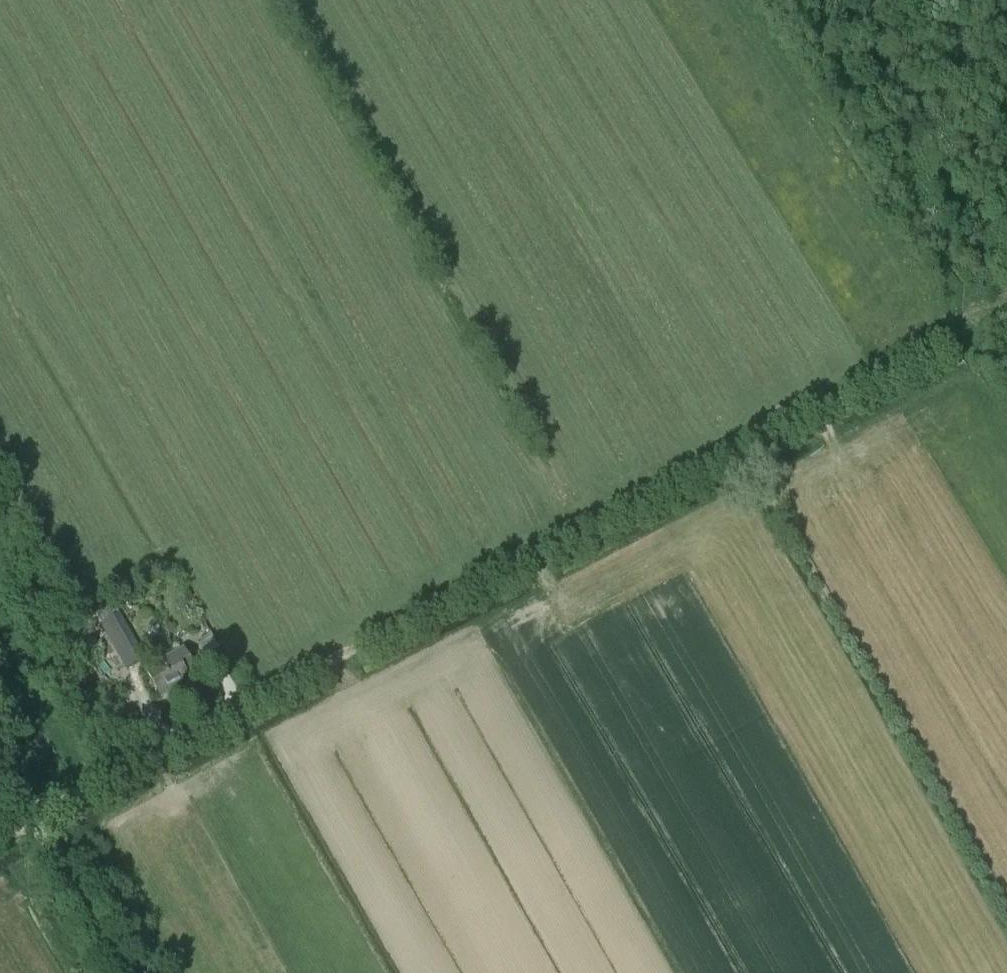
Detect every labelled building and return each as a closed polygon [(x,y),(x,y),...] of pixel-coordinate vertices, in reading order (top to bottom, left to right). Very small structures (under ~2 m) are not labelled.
[(126,671),(146,660),(120,614),(101,625),(126,671)] [(161,701),(178,691),(193,682),(188,675),(197,670),(184,649),(144,672),(161,701)]
